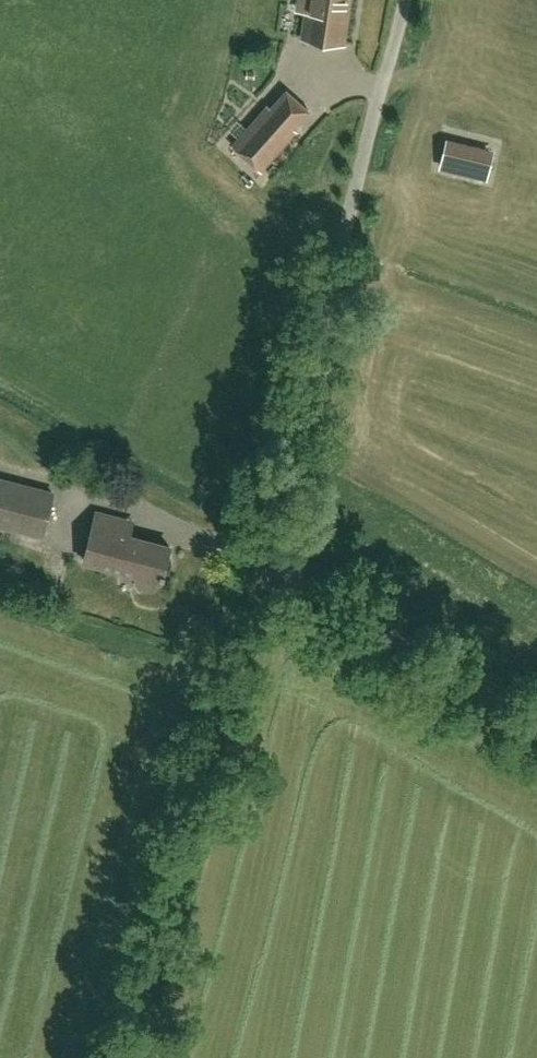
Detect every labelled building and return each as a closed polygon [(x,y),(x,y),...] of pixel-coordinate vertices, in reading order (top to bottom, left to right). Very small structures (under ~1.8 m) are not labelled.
[(308,11),(306,11),(302,37),(344,43),(351,0),(310,0),(308,11)] [(287,91),(271,109),(268,106),(233,145),(261,170),(296,131),(293,128),(309,111),(287,91)] [(492,154),(447,143),(441,167),(486,178),(492,154)] [(0,480),(0,525),(41,536),(52,494),(0,480)] [(163,578),(165,574),(166,572),(168,571),(170,569),(171,567),(171,564),(171,562),(171,559),(171,557),(170,555),(168,552),(169,547),(131,537),(135,522),(96,512),(83,561),(137,575),(136,579),(136,583),(137,586),(140,589),(143,590),(146,590),(149,589),(152,587),(154,584),(155,579),(160,581),(161,577),(163,578)]
